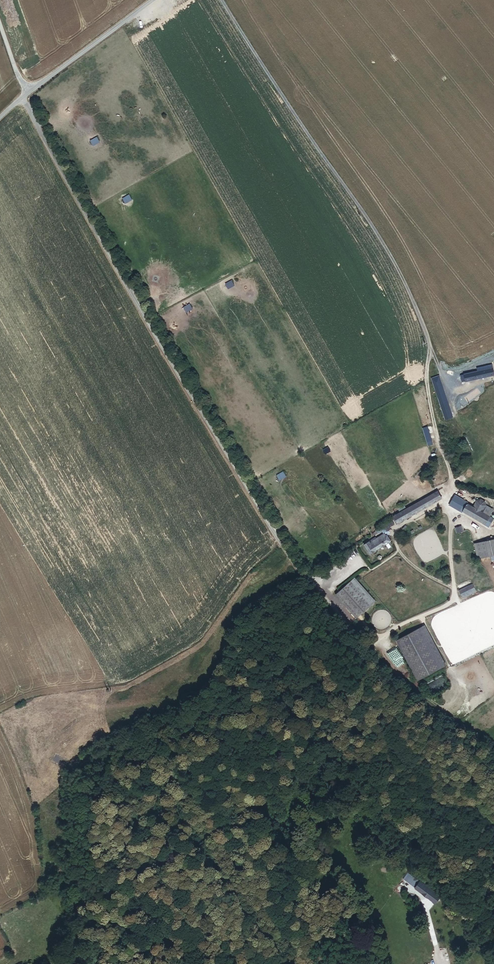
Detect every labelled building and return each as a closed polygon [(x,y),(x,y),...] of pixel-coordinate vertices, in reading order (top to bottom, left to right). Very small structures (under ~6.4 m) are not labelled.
[(93,146),(100,142),(97,136),(90,140),(93,146)] [(125,203),(132,199),(129,193),(122,198),(125,203)] [(233,280),(225,281),(226,288),(234,286),(233,280)] [(186,312),(193,309),(190,303),(183,307),(186,312)] [(461,383),(493,377),(493,371),(493,367),(492,367),(492,365),(476,368),(476,371),(463,374),(463,375),(459,376),(461,383)] [(279,480),(286,476),(283,471),(276,475),(279,480)] [(400,512),(393,517),(397,524),(443,498),(438,491),(407,509),(400,512)] [(462,513),(463,512),(468,502),(455,495),(449,505),(462,513)] [(474,506),(491,516),(493,510),(493,509),(487,506),(486,501),(481,498),(478,499),(474,506)] [(474,506),(468,502),(463,512),(486,525),(491,516),(474,506)] [(491,516),(486,525),(486,526),(489,528),(493,520),(493,518),(491,516)] [(389,530),(385,525),(380,528),(384,533),(389,530)] [(375,538),(363,545),(370,555),(391,541),(387,535),(385,536),(384,534),(375,539),(375,538)] [(473,543),(476,559),(490,556),(491,561),(493,561),(493,539),(473,543)] [(355,578),(336,593),(356,616),(375,601),(355,578)] [(473,583),(459,590),(461,593),(474,587),(473,583)] [(476,591),(474,587),(461,594),(462,598),(476,591)] [(425,624),(396,639),(418,679),(447,664),(425,624)] [(443,676),(427,683),(431,693),(448,687),(443,676)] [(405,885),(407,882),(433,901),(432,903),(435,905),(440,897),(414,878),(412,881),(406,876),(402,883),(405,885)]
